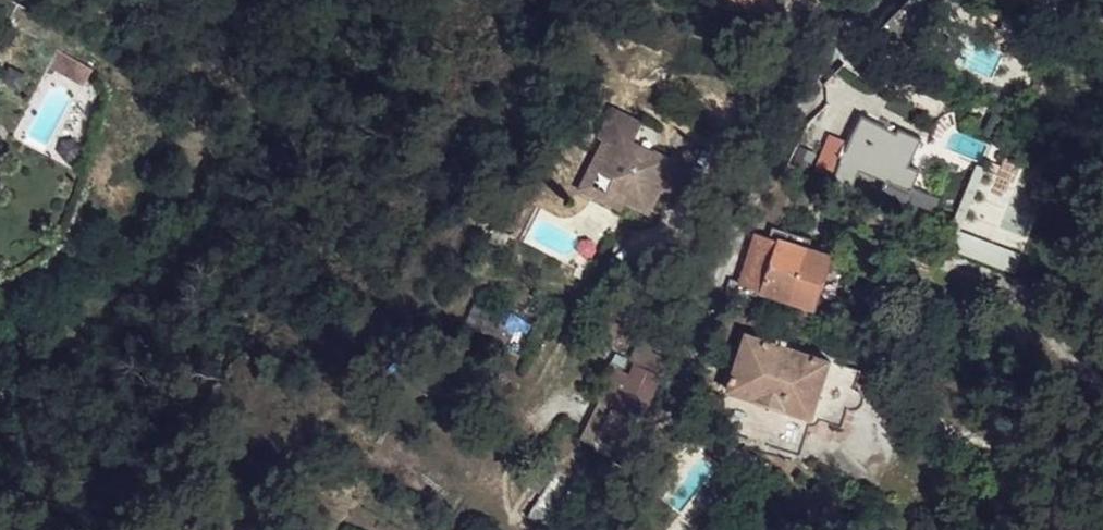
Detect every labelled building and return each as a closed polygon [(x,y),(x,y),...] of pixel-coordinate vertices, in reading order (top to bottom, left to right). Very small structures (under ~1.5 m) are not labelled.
[(748,9),(752,0),(729,0),(748,9)] [(875,34),(886,38),(886,37),(885,37),(887,33),(917,45),(931,15),(917,9),(920,1),(921,0),(907,0),(900,8),(875,34)] [(600,169),(616,177),(611,187),(628,195),(624,202),(639,210),(655,204),(662,191),(669,174),(665,172),(672,158),(669,156),(655,150),(651,157),(643,160),(638,157),(633,142),(634,141),(644,121),(614,106),(598,137),(602,139),(611,143),(600,169)] [(854,130),(834,178),(852,186),(860,169),(886,180),(879,197),(905,206),(920,169),(909,164),(922,138),(899,128),(897,131),(862,114),(854,130)] [(602,139),(589,164),(600,169),(611,143),(602,139)] [(651,157),(655,150),(634,141),(633,142),(638,157),(643,160),(651,157)] [(829,173),(838,145),(825,141),(816,169),(829,173)] [(697,146),(669,156),(672,158),(665,172),(669,174),(662,191),(675,199),(700,149),(697,146)] [(584,173),(576,190),(619,211),(624,202),(628,195),(611,187),(584,173)] [(649,216),(655,204),(639,210),(649,216)] [(492,220),(483,235),(498,243),(507,229),(492,220)] [(768,235),(755,232),(740,279),(739,282),(767,291),(812,305),(814,306),(831,256),(806,248),(809,237),(772,225),(768,235)] [(730,277),(725,293),(764,303),(767,291),(739,282),(740,279),(730,277)] [(764,303),(762,310),(806,323),(812,305),(767,291),(764,303)] [(647,332),(634,361),(660,373),(674,344),(647,332)] [(745,332),(728,390),(813,417),(831,360),(786,346),(776,342),(745,332)] [(778,336),(776,342),(786,346),(788,339),(778,336)] [(831,360),(813,417),(842,427),(848,408),(851,410),(856,409),(858,408),(863,404),(864,399),(864,396),(860,390),(857,388),(855,388),(860,369),(831,360)] [(634,361),(612,408),(640,421),(643,414),(660,373),(634,361)] [(586,436),(595,440),(612,408),(593,398),(583,419),(592,424),(586,436)] [(593,444),(638,468),(660,424),(643,414),(640,421),(612,408),(595,440),(593,444)]
